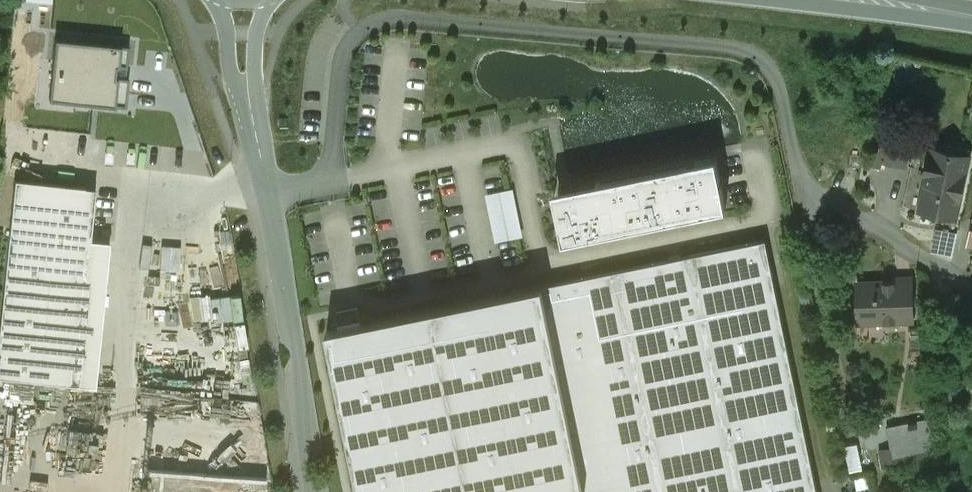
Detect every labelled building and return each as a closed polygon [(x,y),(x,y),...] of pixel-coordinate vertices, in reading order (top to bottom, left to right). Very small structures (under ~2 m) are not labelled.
[(129,44),(56,36),(50,95),(126,103),(128,77),(125,76),(129,44)] [(877,157),(909,163),(916,121),(886,115),(877,157)] [(929,172),(963,179),(967,162),(933,155),(929,172)] [(716,158),(572,188),(571,181),(560,184),(562,194),(558,195),(563,219),(559,220),(563,241),(726,208),(716,158)] [(963,179),(929,172),(921,210),(955,217),(963,179)] [(16,182),(0,373),(0,378),(103,387),(115,248),(88,246),(93,191),(16,182)] [(486,195),(496,243),(524,237),(514,190),(486,195)] [(215,243),(221,265),(238,261),(233,239),(215,243)] [(542,287),(584,491),(818,491),(766,241),(542,287)] [(221,269),(226,318),(247,316),(243,267),(221,269)] [(895,282),(857,283),(859,323),(913,321),(911,278),(894,279),(895,282)] [(327,331),(360,491),(584,491),(542,287),(327,331)] [(358,308),(337,312),(339,324),(360,320),(358,308)] [(929,419),(887,427),(891,448),(894,467),(896,467),(930,459),(929,419)] [(891,448),(880,450),(883,469),(894,467),(891,448)]
